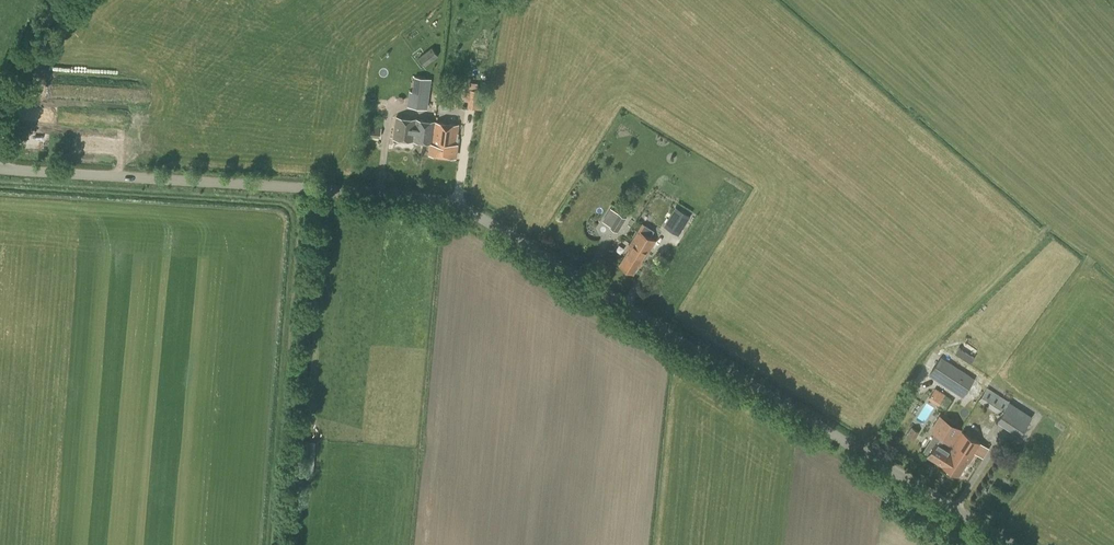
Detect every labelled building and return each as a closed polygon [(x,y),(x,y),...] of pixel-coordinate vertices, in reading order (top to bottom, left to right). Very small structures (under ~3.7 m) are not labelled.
[(425,66),(438,56),(431,47),(418,57),(425,66)] [(429,109),(433,78),(414,76),(412,91),(409,91),(407,106),(429,109)] [(478,90),(478,83),(469,82),(468,89),(464,88),(462,98),(468,99),(467,107),(477,108),(479,90),(478,90)] [(431,145),(434,121),(396,117),(393,138),(430,143),(430,144),(431,145)] [(431,145),(430,144),(429,154),(456,157),(458,135),(459,124),(434,121),(431,145)] [(380,138),(382,127),(370,126),(369,136),(380,138)] [(678,235),(690,216),(675,207),(663,226),(678,235)] [(617,231),(626,217),(610,208),(602,220),(610,225),(609,226),(617,231)] [(644,259),(655,240),(639,230),(627,248),(629,250),(619,264),(633,273),(642,259),(644,259)] [(963,397),(974,379),(941,357),(929,375),(963,397)] [(928,397),(941,405),(947,394),(934,387),(928,397)] [(1009,402),(987,387),(978,400),(1001,415),(997,420),(1020,435),(1032,417),(1010,402),(1009,402)] [(928,457),(941,464),(950,450),(949,449),(952,444),(960,430),(942,419),(934,433),(941,437),(936,445),(931,442),(925,452),(930,455),(928,457)] [(914,440),(919,432),(911,427),(906,435),(914,440)] [(950,450),(941,464),(959,475),(979,442),(960,430),(952,444),(949,449),(950,450)] [(314,454),(315,441),(306,440),(305,453),(314,454)]
